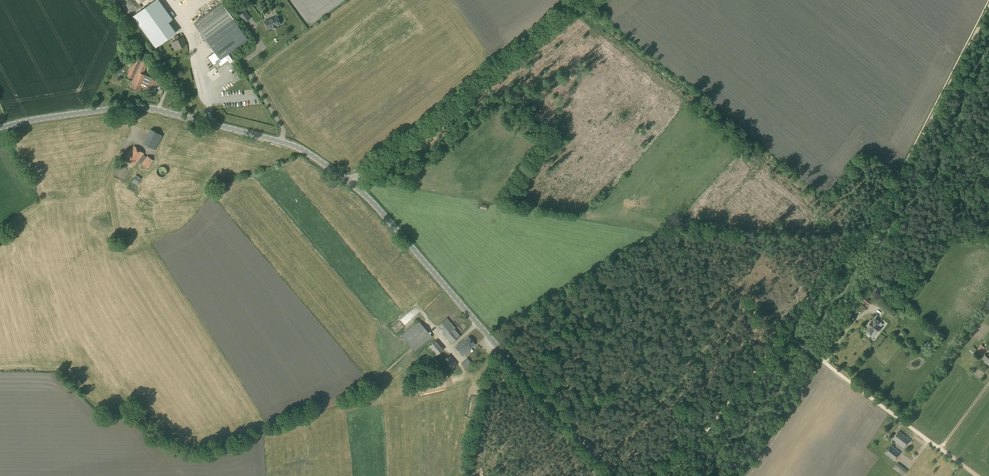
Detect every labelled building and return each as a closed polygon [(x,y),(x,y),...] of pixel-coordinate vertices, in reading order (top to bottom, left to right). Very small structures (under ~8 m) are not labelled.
[(155,47),(176,32),(169,22),(173,19),(159,0),(156,0),(133,17),(155,47)] [(222,3),(194,24),(215,53),(208,57),(214,65),(217,63),(218,64),(219,63),(221,66),(228,61),(230,64),(233,61),(228,54),(248,40),(222,3)] [(198,21),(196,16),(201,14),(200,10),(203,9),(200,4),(185,10),(191,24),(198,21)] [(245,22),(250,19),(244,11),(239,15),(245,22)] [(267,30),(280,24),(277,17),(264,22),(267,30)] [(179,39),(177,35),(173,37),(175,41),(171,43),(175,51),(186,46),(184,41),(183,37),(179,39)] [(151,92),(157,80),(143,74),(147,64),(135,58),(129,72),(135,74),(129,87),(141,92),(142,88),(146,89),(146,90),(151,92)] [(213,80),(220,74),(216,69),(209,75),(213,80)] [(150,129),(148,134),(150,135),(160,140),(163,136),(150,129)] [(146,157),(143,155),(144,154),(134,146),(124,158),(134,166),(138,162),(147,169),(153,161),(147,156),(146,157)] [(162,177),(163,177),(164,177),(165,176),(166,175),(167,174),(167,173),(167,172),(167,171),(167,170),(166,169),(165,168),(164,167),(163,167),(162,167),(161,167),(160,167),(159,168),(158,168),(158,169),(157,170),(157,171),(157,172),(157,173),(157,174),(158,175),(159,176),(160,177),(161,177),(162,177)] [(137,185),(141,178),(136,175),(132,182),(137,185)] [(886,299),(888,295),(881,290),(879,294),(886,299)] [(869,306),(872,302),(863,295),(860,299),(869,306)] [(413,320),(410,315),(404,319),(407,324),(413,320)] [(447,318),(438,325),(442,330),(447,336),(445,337),(449,341),(451,344),(460,336),(458,333),(454,329),(455,328),(451,322),(447,318)] [(881,322),(876,318),(875,318),(872,322),(871,322),(868,326),(869,327),(865,331),(871,336),(874,331),(877,333),(880,328),(878,326),(881,322)] [(415,351),(432,337),(418,320),(401,335),(415,351)] [(462,356),(475,345),(468,337),(455,348),(462,356)] [(982,357),(988,349),(981,344),(976,352),(982,357)] [(430,345),(426,348),(434,357),(438,354),(430,345)] [(449,355),(444,360),(452,369),(457,364),(449,355)] [(471,363),(467,358),(461,364),(465,368),(471,363)] [(904,448),(910,440),(899,431),(893,439),(904,448)] [(894,461),(900,453),(891,445),(885,453),(894,461)] [(907,471),(898,463),(893,468),(903,475),(907,471)]
